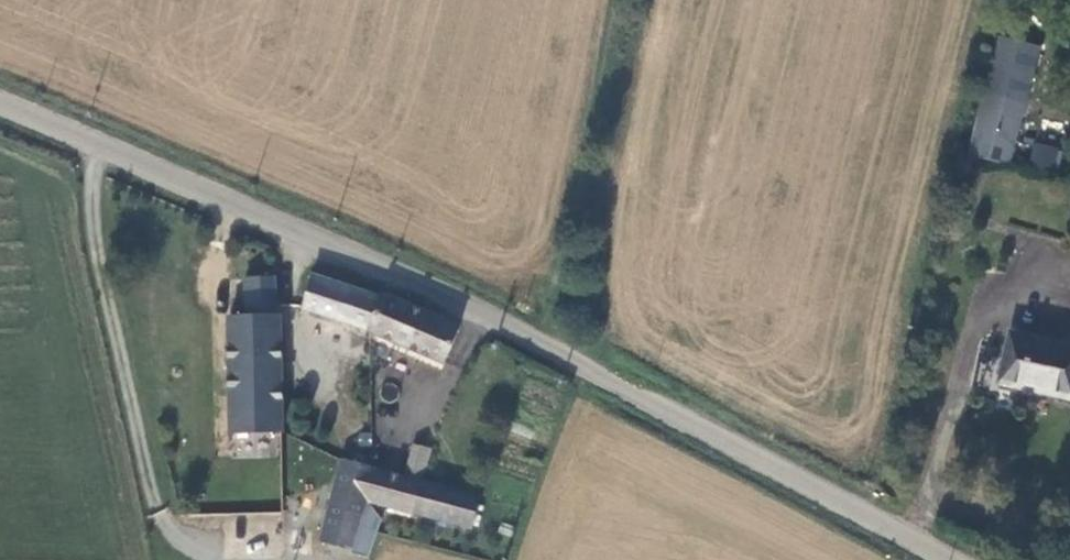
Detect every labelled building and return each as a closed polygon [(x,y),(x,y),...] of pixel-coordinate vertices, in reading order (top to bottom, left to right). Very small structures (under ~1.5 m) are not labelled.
[(1043,49),(1002,38),(971,159),(1013,169),(1043,49)] [(1030,145),(1030,167),(1058,168),(1059,146),(1030,145)] [(371,340),(384,306),(316,283),(306,318),(371,340)] [(233,325),(235,441),(283,441),(283,324),(279,285),(249,286),(252,325),(233,325)] [(462,335),(386,301),(384,306),(371,340),(447,373),(462,335)] [(1008,340),(998,387),(1043,397),(1043,402),(1066,409),(1069,393),(1069,354),(1008,340)] [(368,510),(475,540),(484,506),(425,489),(434,457),(417,453),(407,484),(378,476),(368,510)] [(347,467),(323,549),(353,558),(368,510),(378,476),(347,467)] [(353,558),(353,559),(372,559),(382,530),(368,510),(353,558)]
